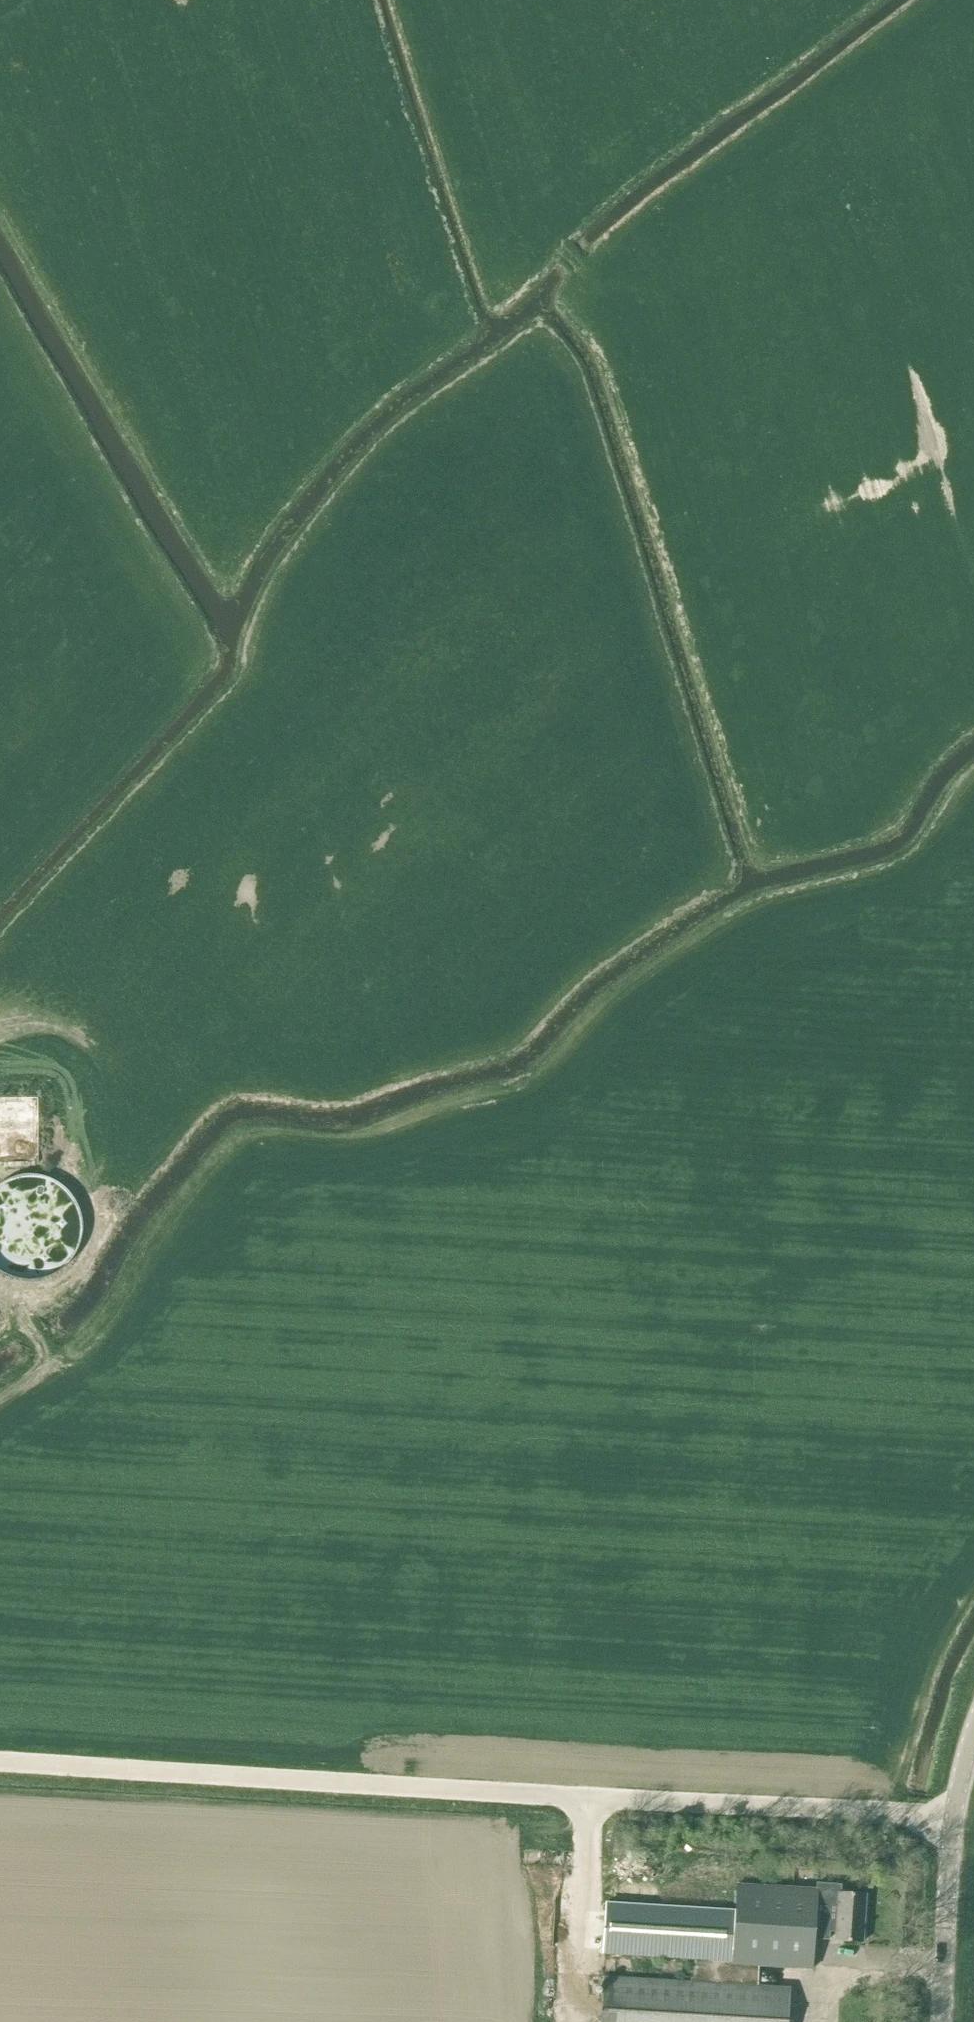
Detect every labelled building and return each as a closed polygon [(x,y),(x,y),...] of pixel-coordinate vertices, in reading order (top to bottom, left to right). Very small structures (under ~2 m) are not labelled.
[(603,1975),(600,2021),(788,2021),(790,1987),(757,1985),(758,1965),(812,1968),(814,1938),(828,1939),(829,1932),(829,1922),(836,1923),(835,1932),(835,1940),(862,1942),(865,1893),(840,1891),(841,1885),(817,1883),(817,1889),(736,1884),(734,1911),(605,1903),(602,1953),(691,1958),(690,1981),(603,1975)]
